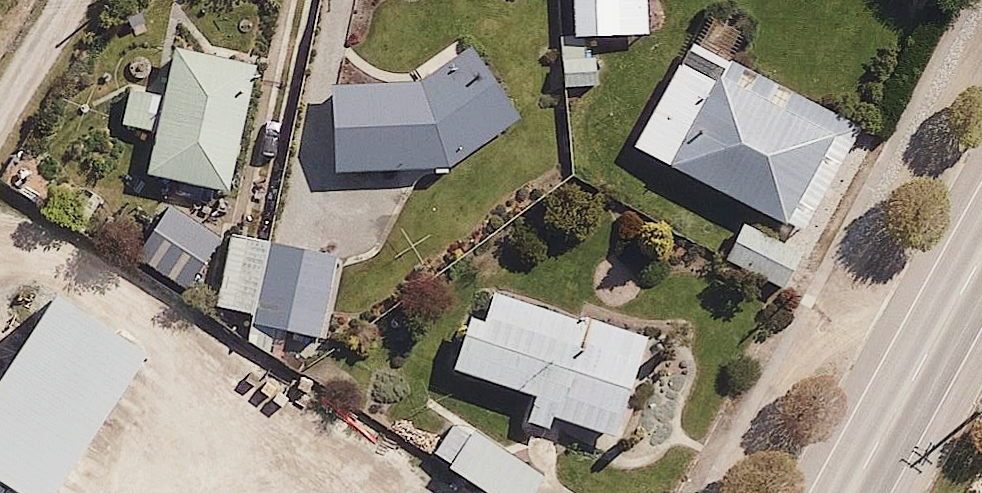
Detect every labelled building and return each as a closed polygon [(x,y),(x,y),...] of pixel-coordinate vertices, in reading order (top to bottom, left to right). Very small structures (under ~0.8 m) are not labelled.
[(596,86),(595,44),(647,42),(646,0),(557,0),(559,87),(596,86)] [(706,20),(684,55),(718,76),(740,41),(706,20)] [(472,54),(422,89),(335,93),(339,179),(454,173),(522,126),(472,54)] [(169,92),(128,83),(118,129),(157,137),(147,184),(229,202),(256,72),(177,55),(169,92)] [(721,94),(673,70),(630,158),(803,242),(849,146),(725,86),(721,94)] [(168,209),(132,263),(185,298),(220,244),(168,209)] [(742,222),(719,263),(782,298),(805,257),(742,222)] [(232,238),(214,308),(254,318),(251,329),(315,344),(335,263),(232,238)] [(528,420),(614,445),(645,341),(496,297),(486,329),(468,324),(452,378),(533,402),(528,420)] [(63,300),(0,389),(0,471),(31,492),(51,492),(146,358),(63,300)] [(430,453),(484,492),(533,492),(539,485),(454,421),(430,453)]
